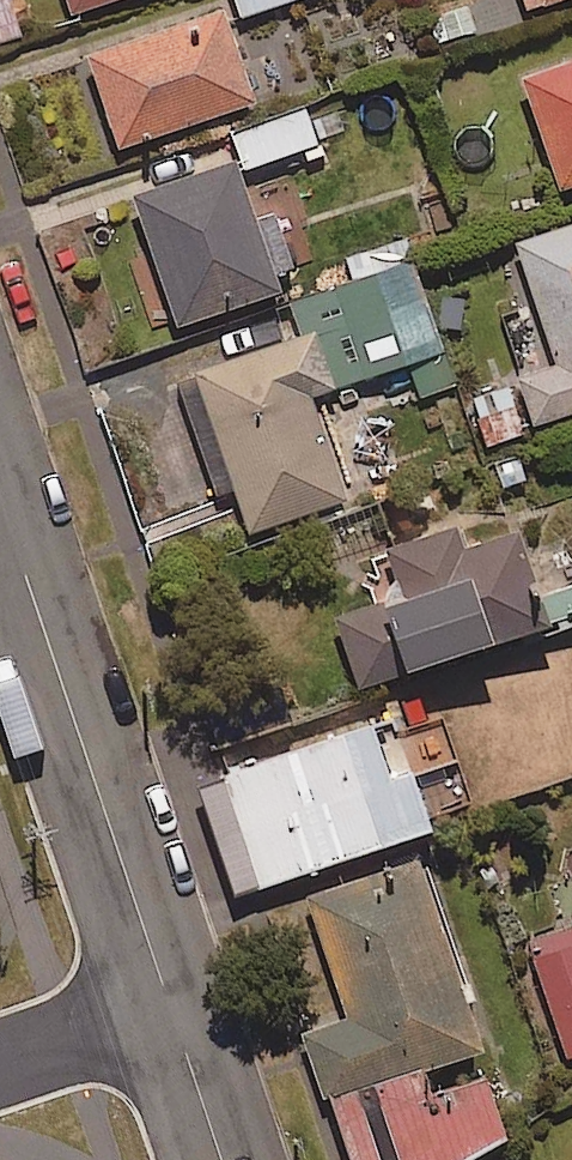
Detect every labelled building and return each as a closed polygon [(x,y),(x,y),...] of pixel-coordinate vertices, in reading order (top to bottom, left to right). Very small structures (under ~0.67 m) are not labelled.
[(10,0),(0,0),(0,47),(21,41),(10,0)] [(74,22),(137,0),(67,0),(74,22)] [(241,24),(310,0),(233,0),(241,24)] [(429,8),(442,55),(485,43),(473,0),(457,0),(429,8)] [(529,18),(571,5),(571,0),(523,0),(529,18)] [(256,110),(224,17),(92,62),(123,155),(256,110)] [(524,88),(562,202),(571,198),(571,72),(524,88)] [(319,149),(305,113),(233,141),(247,177),(319,149)] [(256,227),(238,172),(137,206),(179,331),(272,299),(293,273),(275,220),(256,227)] [(517,236),(561,355),(517,371),(533,415),(571,401),(571,215),(517,236)] [(444,347),(412,251),(339,276),(371,372),(444,347)] [(334,378),(315,322),(175,370),(195,428),(215,421),(250,524),(346,491),(310,386),(334,378)] [(522,428),(509,381),(470,392),(484,439),(522,428)] [(464,530),(455,510),(386,539),(402,575),(327,607),(358,678),(444,641),(448,650),(553,604),(512,510),(464,530)] [(394,777),(374,724),(198,788),(238,897),(434,826),(413,770),(394,777)] [(333,1098),(479,1041),(492,1036),(417,842),(306,885),(351,1002),(303,1021),(333,1098)] [(528,937),(564,1051),(571,1048),(571,923),(528,937)] [(333,1098),(356,1159),(432,1159),(506,1112),(479,1041),(333,1098)]
